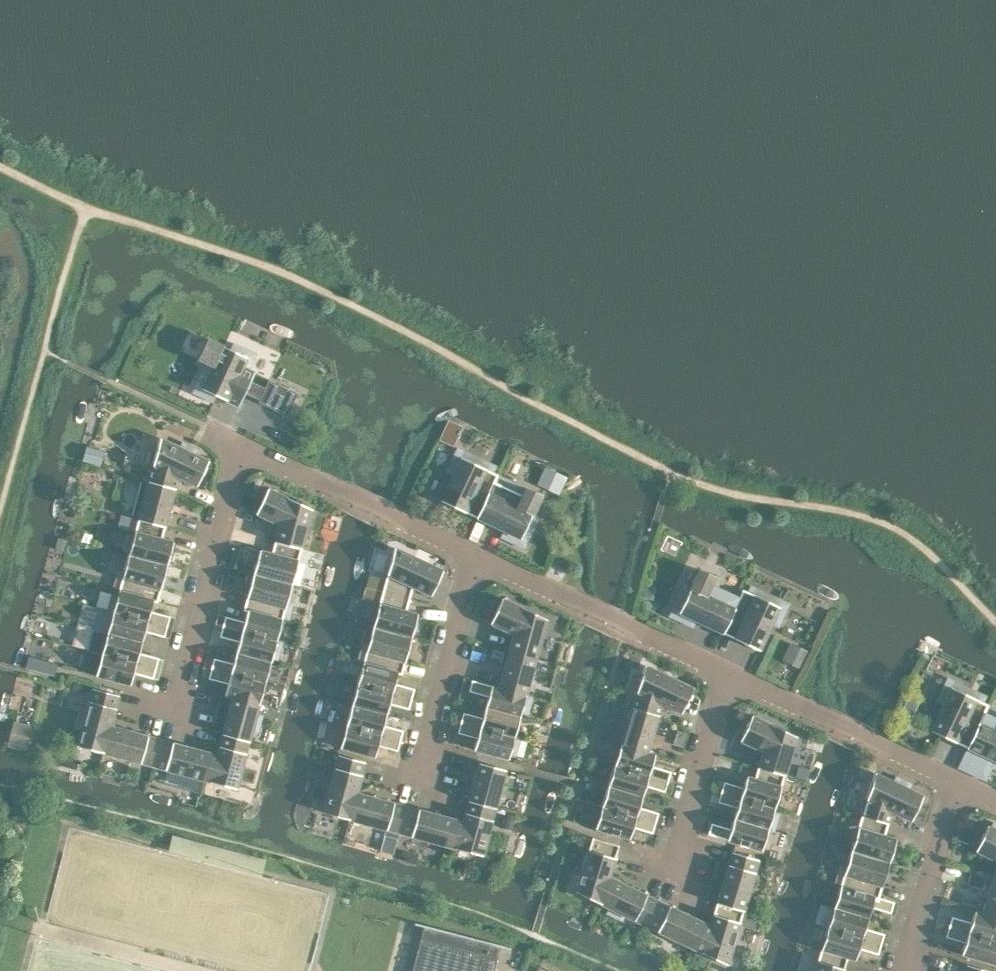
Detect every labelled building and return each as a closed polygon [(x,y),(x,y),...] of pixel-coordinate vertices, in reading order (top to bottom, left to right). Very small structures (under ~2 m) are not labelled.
[(203,368),(195,384),(202,387),(201,388),(238,405),(246,389),(260,396),(257,401),(286,415),(297,392),(268,379),(264,387),(250,380),(254,372),(249,369),(256,353),(233,342),(230,349),(207,338),(198,358),(212,365),(209,371),(203,368)] [(460,429),(459,429),(461,426),(448,420),(440,438),(452,444),(458,432),(459,433),(460,429)] [(148,481),(175,488),(178,477),(197,485),(209,460),(195,454),(197,448),(181,441),(179,446),(160,437),(148,481)] [(476,517),(497,474),(492,472),(496,465),(472,454),(469,461),(460,457),(460,458),(453,455),(446,471),(452,474),(440,500),(476,517)] [(567,475),(546,465),(538,483),(558,492),(567,475)] [(497,474),(476,517),(503,530),(500,536),(516,544),(519,537),(520,538),(524,529),(531,532),(539,516),(532,513),(541,494),(497,474)] [(138,518),(165,526),(175,488),(148,481),(138,518)] [(275,540),(301,547),(312,508),(267,488),(255,513),(279,524),(275,540)] [(128,554),(167,565),(173,542),(161,538),(165,526),(138,518),(134,535),(128,533),(123,550),(129,551),(128,554)] [(54,548),(64,551),(67,539),(57,537),(54,548)] [(301,547),(275,540),(271,553),(259,549),(253,573),(292,583),(301,547)] [(382,591),(409,598),(412,586),(431,595),(443,570),(394,547),(382,591)] [(167,565),(128,554),(124,571),(118,569),(113,586),(119,588),(119,590),(153,600),(153,601),(157,602),(167,565)] [(739,596),(711,583),(714,576),(699,569),(690,588),(683,584),(676,600),(682,603),(678,612),(680,613),(676,619),(692,627),(695,620),(722,633),(739,596)] [(292,583),(253,573),(243,610),(247,611),(247,610),(282,619),(282,617),(288,619),(293,602),(287,600),(292,583)] [(655,586),(645,583),(641,596),(651,599),(655,586)] [(739,596),(722,633),(759,650),(771,623),(778,627),(785,611),(779,607),(779,606),(771,602),(774,596),(750,584),(747,591),(742,589),(739,596)] [(107,609),(167,626),(168,620),(169,616),(150,611),(153,601),(153,600),(119,590),(117,594),(111,593),(107,609)] [(372,627),(411,637),(417,613),(406,610),(409,598),(382,591),(372,627)] [(509,650),(535,657),(546,618),(502,597),(490,622),(513,634),(509,650)] [(107,632),(142,641),(144,631),(164,637),(166,630),(167,626),(107,609),(102,626),(108,628),(107,632)] [(276,640),(282,619),(247,610),(247,611),(244,621),(225,616),(222,625),(276,640)] [(222,625),(225,616),(217,614),(215,623),(222,625)] [(236,652),(270,661),(272,657),(278,659),(282,641),(276,640),(222,625),(219,636),(239,641),(236,652)] [(363,663),(401,673),(411,637),(372,627),(368,643),(362,642),(357,659),(363,660),(363,663)] [(96,651),(155,668),(156,666),(158,658),(139,653),(142,641),(107,632),(106,636),(100,634),(96,651)] [(806,650),(790,642),(782,659),(798,666),(806,650)] [(469,658),(484,663),(487,653),(472,649),(469,658)] [(509,650),(499,687),(498,688),(525,695),(525,694),(535,657),(509,650)] [(96,675),(130,684),(133,673),(152,678),(155,669),(155,668),(96,651),(91,668),(97,670),(96,675)] [(211,667),(265,682),(270,661),(236,652),(233,663),(213,657),(211,667)] [(53,675),(57,663),(35,657),(32,669),(53,675)] [(357,683),(411,698),(414,688),(394,683),(397,673),(401,674),(401,673),(363,663),(357,683)] [(631,707),(658,715),(661,703),(681,712),(693,687),(644,664),(631,707)] [(265,682),(211,667),(208,678),(227,683),(224,694),(232,697),(232,696),(259,703),(265,682)] [(84,690),(86,682),(74,679),(72,687),(84,690)] [(485,706),(520,716),(521,712),(526,713),(531,696),(525,694),(525,695),(498,688),(499,687),(471,680),(469,691),(488,696),(485,706)] [(351,704),(386,714),(389,703),(408,708),(411,698),(357,683),(351,704)] [(967,747),(987,704),(983,702),(986,695),(962,684),(959,691),(950,687),(950,688),(943,685),(936,701),(942,704),(930,730),(967,747)] [(103,752),(110,725),(119,695),(92,687),(85,712),(80,711),(75,728),(81,729),(77,745),(103,752)] [(222,733),(249,740),(252,730),(258,732),(262,715),(256,713),(259,703),(232,696),(232,697),(222,733)] [(346,725),(400,740),(402,730),(383,725),(386,714),(351,704),(346,725)] [(967,747),(993,760),(990,766),(995,769),(995,709),(988,705),(988,704),(987,704),(967,747)] [(520,716),(485,706),(482,717),(463,712),(460,722),(514,737),(514,736),(520,716)] [(658,715),(631,707),(620,744),(647,752),(647,751),(658,715)] [(758,766),(784,774),(796,735),(751,715),(739,740),(762,750),(758,766)] [(8,744),(25,748),(31,726),(13,722),(8,744)] [(473,749),(508,758),(509,754),(515,755),(520,737),(514,736),(514,737),(460,722),(457,732),(477,737),(473,749)] [(110,725),(103,752),(153,766),(160,739),(110,725)] [(400,740),(346,725),(340,747),(374,756),(378,745),(397,750),(400,740)] [(222,733),(222,734),(216,754),(210,752),(203,779),(236,788),(249,740),(222,733)] [(160,739),(153,766),(203,779),(210,752),(160,739)] [(614,765),(667,781),(670,771),(651,765),(655,754),(647,751),(647,752),(620,744),(614,765)] [(348,819),(356,792),(365,761),(338,754),(322,812),(348,819)] [(468,800),(495,807),(505,769),(478,761),(468,800)] [(607,785),(642,796),(645,785),(664,791),(667,781),(614,765),(607,785)] [(720,791),(774,807),(784,774),(758,766),(754,778),(746,776),(743,787),(724,781),(720,791)] [(861,814),(887,823),(891,811),(911,820),(922,795),(909,788),(911,783),(895,775),(893,781),(874,772),(861,814)] [(601,806),(655,822),(658,812),(639,806),(642,796),(607,785),(601,806)] [(733,818),(773,830),(779,813),(773,811),(774,807),(720,791),(717,801),(737,807),(733,818)] [(399,832),(406,805),(356,792),(348,819),(385,829),(384,834),(398,838),(399,832)] [(495,807),(468,800),(462,821),(456,819),(449,846),(482,855),(495,807)] [(449,846),(456,819),(406,805),(399,832),(449,846)] [(595,828),(629,838),(633,827),(652,832),(655,822),(601,806),(595,828)] [(887,823),(861,814),(850,850),(889,862),(896,838),(884,835),(887,823)] [(773,830),(733,818),(730,828),(711,822),(708,833),(761,850),(767,829),(773,831),(773,830)] [(993,821),(990,826),(986,825),(975,850),(995,860),(995,823),(993,821)] [(575,891),(600,903),(608,876),(609,876),(619,844),(592,837),(575,891)] [(777,859),(779,852),(771,850),(769,857),(777,859)] [(889,862),(850,850),(845,867),(839,865),(834,881),(840,883),(839,886),(878,897),(889,862)] [(716,902),(743,910),(758,859),(732,851),(716,902)] [(646,925),(658,900),(609,876),(608,876),(600,903),(608,907),(606,912),(621,920),(624,915),(646,925)] [(993,876),(982,913),(995,918),(995,877),(993,876)] [(833,907),(868,917),(871,907),(890,912),(893,901),(878,897),(839,886),(833,907)] [(692,948),(705,923),(658,900),(646,925),(692,948)] [(743,910),(716,902),(709,925),(705,923),(692,948),(726,964),(743,910)] [(868,917),(833,907),(827,928),(881,943),(884,933),(865,927),(868,917)] [(995,940),(995,918),(982,913),(974,910),(970,922),(951,916),(948,926),(995,940)] [(754,913),(749,927),(757,929),(761,915),(754,913)] [(414,921),(414,923),(424,926),(412,970),(493,970),(494,967),(500,946),(509,948),(510,947),(414,921)] [(995,964),(995,961),(995,940),(948,926),(945,936),(964,942),(961,953),(995,964)] [(881,943),(827,928),(820,948),(847,956),(847,957),(855,959),(858,948),(877,954),(881,943)] [(847,957),(847,956),(820,948),(814,970),(843,970),(847,957)]
